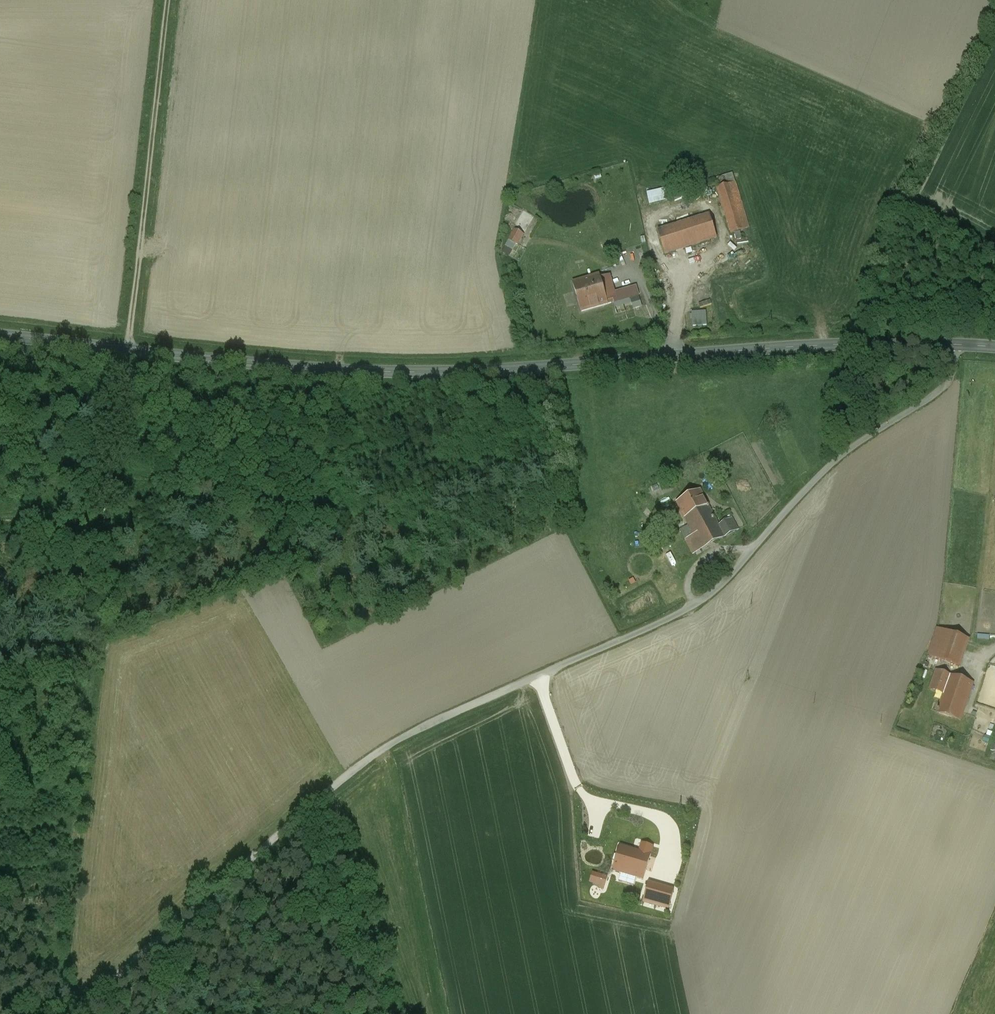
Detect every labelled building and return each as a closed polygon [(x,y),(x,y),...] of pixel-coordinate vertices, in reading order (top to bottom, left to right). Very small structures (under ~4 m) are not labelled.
[(735,182),(717,188),(731,233),(748,227),(735,182)] [(671,199),(668,187),(645,192),(648,205),(671,199)] [(709,215),(657,231),(664,254),(716,237),(709,215)] [(523,234),(514,229),(508,239),(517,244),(523,234)] [(501,252),(509,256),(514,244),(507,241),(501,252)] [(598,275),(573,283),(581,311),(606,303),(604,296),(598,275)] [(636,286),(604,296),(606,303),(638,294),(636,286)] [(690,311),(691,326),(706,325),(705,310),(690,311)] [(700,490),(677,502),(691,529),(714,516),(700,490)] [(714,516),(691,529),(694,534),(685,539),(693,554),(725,537),(718,525),(714,516)] [(732,518),(718,525),(725,537),(738,530),(732,518)] [(969,639),(937,628),(927,655),(960,666),(969,639)] [(950,676),(936,672),(930,689),(945,693),(950,676)] [(972,684),(950,676),(945,693),(938,712),(960,719),(972,684)] [(591,836),(599,837),(600,824),(592,824),(591,836)] [(653,847),(635,842),(632,849),(621,846),(619,852),(615,851),(611,862),(616,864),(613,871),(643,879),(653,847)] [(607,878),(593,873),(590,881),(601,884),(600,888),(604,889),(607,878)] [(674,890),(649,883),(644,902),(669,909),(674,890)]
